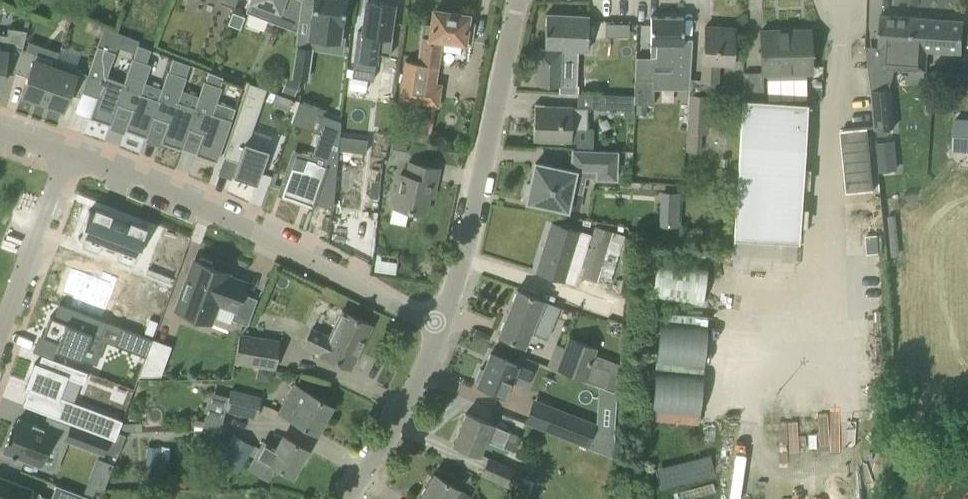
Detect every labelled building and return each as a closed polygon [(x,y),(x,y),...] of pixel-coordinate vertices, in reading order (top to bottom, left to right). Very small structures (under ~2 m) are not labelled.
[(245,12),(297,31),(301,0),(250,0),(245,12)] [(347,12),(343,12),(345,0),(313,0),(308,36),(343,41),(347,12)] [(351,76),(372,80),(377,54),(389,56),(392,36),(388,35),(390,23),(393,3),(369,0),(367,0),(362,31),(358,31),(351,76)] [(399,100),(417,102),(437,105),(440,84),(435,83),(441,39),(470,43),(472,29),(466,28),(468,15),(435,10),(433,12),(431,25),(423,25),(418,62),(405,60),(399,100)] [(232,12),(227,24),(240,29),(244,16),(234,12),(232,12)] [(546,13),(544,48),(536,48),(535,84),(560,85),(561,50),(586,51),(588,16),(546,13)] [(963,53),(965,20),(880,15),(878,47),(885,48),(884,67),(927,70),(928,51),(963,53)] [(650,16),(650,67),(671,67),(671,82),(688,83),(690,67),(692,39),(683,39),(683,17),(650,16)] [(605,35),(616,36),(616,23),(605,23),(605,35)] [(104,26),(99,40),(111,44),(115,43),(119,32),(104,26)] [(701,80),(718,81),(719,63),(732,64),(734,28),(705,26),(701,80)] [(1,85),(3,70),(15,72),(21,48),(26,30),(8,27),(7,34),(0,33),(0,85),(1,85)] [(791,33),(762,34),(762,31),(761,31),(762,72),(744,72),(745,101),(744,101),(734,234),(797,238),(805,106),(763,103),(763,75),(794,74),(794,73),(809,72),(809,74),(810,74),(809,47),(812,47),(814,45),(813,35),(811,33),(809,33),(809,29),(791,30),(791,33)] [(123,82),(116,103),(118,104),(132,109),(125,129),(146,137),(153,116),(151,116),(157,99),(140,93),(150,64),(146,62),(150,49),(137,45),(133,58),(132,58),(123,82)] [(97,46),(87,73),(81,91),(96,97),(89,117),(110,124),(118,104),(116,103),(123,82),(106,76),(115,52),(97,46)] [(296,47),(292,79),(308,81),(312,50),(296,47)] [(21,48),(15,72),(27,76),(21,94),(42,101),(57,57),(56,57),(53,66),(33,59),(35,53),(21,48)] [(57,57),(42,101),(63,108),(68,92),(79,96),(87,73),(76,69),(78,65),(57,57)] [(181,149),(189,129),(187,128),(194,107),(177,101),(186,76),(185,76),(189,64),(172,58),(168,70),(167,70),(159,94),(157,99),(151,116),(153,116),(167,121),(160,142),(181,149)] [(378,93),(391,96),(395,74),(381,71),(378,93)] [(281,91),(294,96),(299,82),(286,77),(281,91)] [(634,78),(633,94),(636,94),(635,103),(652,104),(654,79),(634,78)] [(203,80),(194,107),(187,128),(189,129),(202,133),(195,154),(216,161),(231,119),(212,113),(221,87),(203,80)] [(237,161),(232,175),(256,183),(268,149),(247,142),(266,88),(249,82),(223,156),(237,161)] [(894,127),(890,87),(872,89),(876,129),(894,127)] [(599,93),(598,93),(597,108),(633,109),(633,103),(635,103),(636,94),(633,94),(599,93)] [(685,151),(700,152),(701,133),(708,132),(710,96),(688,94),(685,151)] [(533,139),(537,139),(570,141),(571,129),(586,129),(587,107),(539,105),(540,104),(534,103),(533,139)] [(291,163),(282,192),(313,202),(315,198),(333,205),(341,117),(321,109),(315,127),(319,128),(309,156),(307,155),(303,167),(291,163)] [(955,118),(953,150),(967,151),(967,119),(955,118)] [(841,131),(847,191),(873,189),(867,128),(841,131)] [(352,137),(351,151),(364,152),(366,138),(352,137)] [(391,153),(404,156),(407,144),(393,141),(391,153)] [(893,141),(877,143),(879,170),(896,169),(893,141)] [(528,197),(527,200),(566,208),(570,190),(581,192),(584,176),(597,176),(596,178),(615,179),(616,152),(572,150),(572,168),(571,171),(535,163),(531,183),(526,183),(524,194),(528,197)] [(405,173),(398,172),(391,205),(425,213),(429,195),(433,196),(438,169),(407,162),(405,173)] [(351,205),(361,206),(365,179),(354,178),(351,205)] [(660,191),(659,213),(678,214),(679,192),(660,191)] [(78,236),(78,238),(83,240),(82,244),(97,249),(98,246),(118,253),(116,257),(131,263),(133,259),(135,260),(136,258),(134,258),(144,232),(145,233),(146,231),(144,231),(145,227),(130,221),(129,225),(109,218),(110,214),(95,208),(94,212),(89,210),(88,211),(90,212),(80,237),(78,236)] [(538,271),(565,279),(574,250),(584,253),(590,235),(552,224),(538,271)] [(603,257),(612,231),(594,226),(578,276),(608,285),(616,261),(603,257)] [(256,300),(241,294),(245,283),(226,276),(227,272),(210,266),(212,262),(200,258),(198,262),(194,260),(176,310),(209,322),(216,303),(234,310),(230,320),(246,326),(256,300)] [(656,299),(708,301),(710,263),(657,261),(656,299)] [(73,267),(63,294),(75,298),(71,307),(106,320),(107,318),(122,277),(104,271),(102,278),(73,267)] [(560,307),(535,297),(516,289),(497,334),(524,346),(530,332),(547,339),(560,307)] [(90,334),(100,338),(106,321),(59,303),(53,317),(50,316),(42,336),(58,342),(55,349),(81,359),(90,334)] [(301,344),(332,359),(350,368),(371,324),(340,309),(328,334),(310,326),(301,344)] [(655,419),(706,421),(710,321),(659,319),(655,419)] [(121,327),(114,345),(145,357),(152,339),(121,327)] [(274,367),(278,341),(239,335),(234,361),(274,367)] [(570,337),(557,370),(604,388),(618,393),(620,360),(594,350),(596,347),(570,337)] [(525,388),(532,371),(508,361),(490,353),(483,370),(480,369),(475,380),(478,381),(478,383),(496,391),(505,394),(510,382),(525,388)] [(31,382),(22,405),(71,423),(108,438),(114,440),(118,432),(122,420),(58,396),(66,377),(80,382),(82,383),(87,372),(41,355),(37,365),(35,364),(35,363),(34,362),(27,382),(28,382),(31,382)] [(163,365),(145,358),(138,375),(160,375),(163,365)] [(277,411),(316,433),(331,405),(292,383),(277,411)] [(193,425),(202,426),(220,427),(225,411),(256,419),(261,397),(230,389),(228,396),(211,392),(203,421),(194,419),(193,425)] [(552,406),(543,429),(545,429),(587,446),(587,447),(613,457),(613,456),(613,435),(595,428),(596,424),(552,406)] [(465,413),(453,443),(471,450),(480,454),(486,440),(501,447),(508,431),(484,421),(465,413)] [(39,465),(48,442),(54,444),(58,433),(18,418),(15,427),(12,426),(3,452),(11,455),(10,457),(14,458),(14,456),(39,465)] [(70,423),(64,439),(102,453),(108,438),(70,423)] [(122,424),(119,432),(141,431),(141,423),(122,424)] [(108,438),(103,451),(117,456),(125,434),(118,432),(114,440),(108,438)] [(216,462),(237,474),(253,445),(233,433),(216,462)] [(247,465),(249,467),(266,477),(273,465),(292,476),(300,461),(303,462),(308,453),(306,451),(307,449),(281,434),(274,446),(262,439),(247,465)] [(147,446),(145,465),(162,465),(162,462),(167,462),(168,447),(147,446)] [(488,456),(479,474),(514,490),(522,471),(488,456)] [(473,498),(434,473),(417,498),(472,498),(473,498)] [(40,493),(0,478),(0,498),(38,498),(40,493)] [(50,498),(91,498),(55,484),(50,498)]
